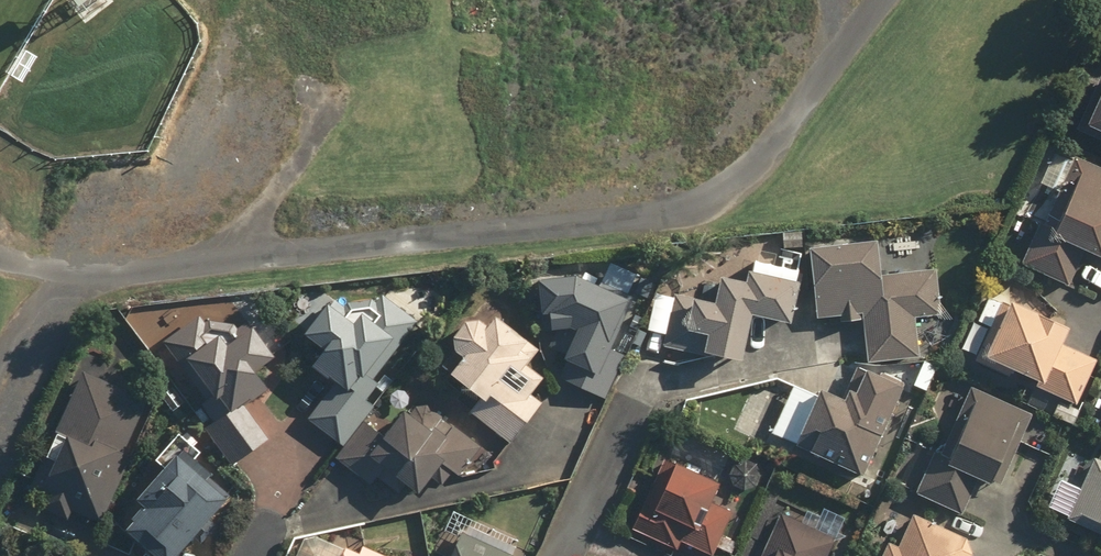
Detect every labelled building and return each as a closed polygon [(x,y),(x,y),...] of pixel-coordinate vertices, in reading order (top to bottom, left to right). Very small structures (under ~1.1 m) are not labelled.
[(1082,126),(1100,133),(1100,79),(1082,126)] [(1026,263),(1072,283),(1085,252),(1100,259),(1100,166),(1076,155),(1073,162),(1054,154),(1041,183),(1058,190),(1026,263)] [(878,238),(809,245),(816,317),(838,315),(839,322),(864,319),(868,359),(921,355),(917,314),(939,312),(935,270),(881,275),(878,238)] [(749,279),(719,275),(716,298),(656,289),(651,328),(665,330),(663,346),(744,357),(749,315),(794,321),(801,268),(752,261),(749,279)] [(622,331),(637,295),(584,272),(536,275),(539,330),(575,328),(562,359),(575,364),(568,381),(607,398),(633,336),(622,331)] [(337,301),(306,333),(327,352),(313,367),(335,387),(309,415),(339,443),(399,377),(384,363),(419,325),(373,283),(347,310),(337,301)] [(1005,296),(1002,302),(989,296),(978,319),(990,325),(974,358),(1013,376),(1017,369),(1038,379),(1035,385),(1062,398),(1053,417),(1074,427),(1090,393),(1083,390),(1097,360),(1060,342),(1068,327),(1005,296)] [(163,344),(202,391),(184,405),(233,466),(271,435),(246,405),(269,386),(257,371),(275,356),(230,301),(208,320),(193,302),(162,327),(171,337),(163,344)] [(538,349),(497,316),(489,326),(474,314),(451,343),(465,355),(451,372),(480,395),(469,410),(510,443),(548,395),(538,387),(548,374),(530,359),(538,349)] [(87,364),(31,487),(40,491),(35,502),(69,517),(72,511),(100,523),(132,453),(124,449),(150,392),(87,364)] [(771,430),(862,475),(906,387),(860,365),(846,394),(826,385),(819,398),(793,385),(771,430)] [(428,384),(385,438),(363,420),(331,460),(369,490),(379,477),(400,493),(405,486),(417,495),(442,463),(460,477),(484,446),(456,423),(464,413),(428,384)] [(935,450),(916,493),(966,514),(981,480),(999,488),(1031,413),(970,387),(942,453),(935,450)] [(230,494),(192,462),(201,451),(179,432),(155,460),(165,468),(152,482),(162,491),(127,532),(155,555),(177,555),(230,494)] [(666,457),(633,530),(679,551),(683,542),(713,555),(734,509),(713,500),(721,482),(666,457)] [(1097,458),(1070,516),(1100,531),(1100,460),(1097,458)] [(763,555),(829,555),(846,520),(812,504),(804,522),(783,513),(763,555)] [(447,555),(510,555),(517,536),(453,512),(445,532),(455,536),(447,555)] [(885,555),(970,555),(975,544),(913,516),(899,548),(891,544),(885,555)] [(297,555),(379,555),(360,547),(357,555),(308,532),(297,555)]
